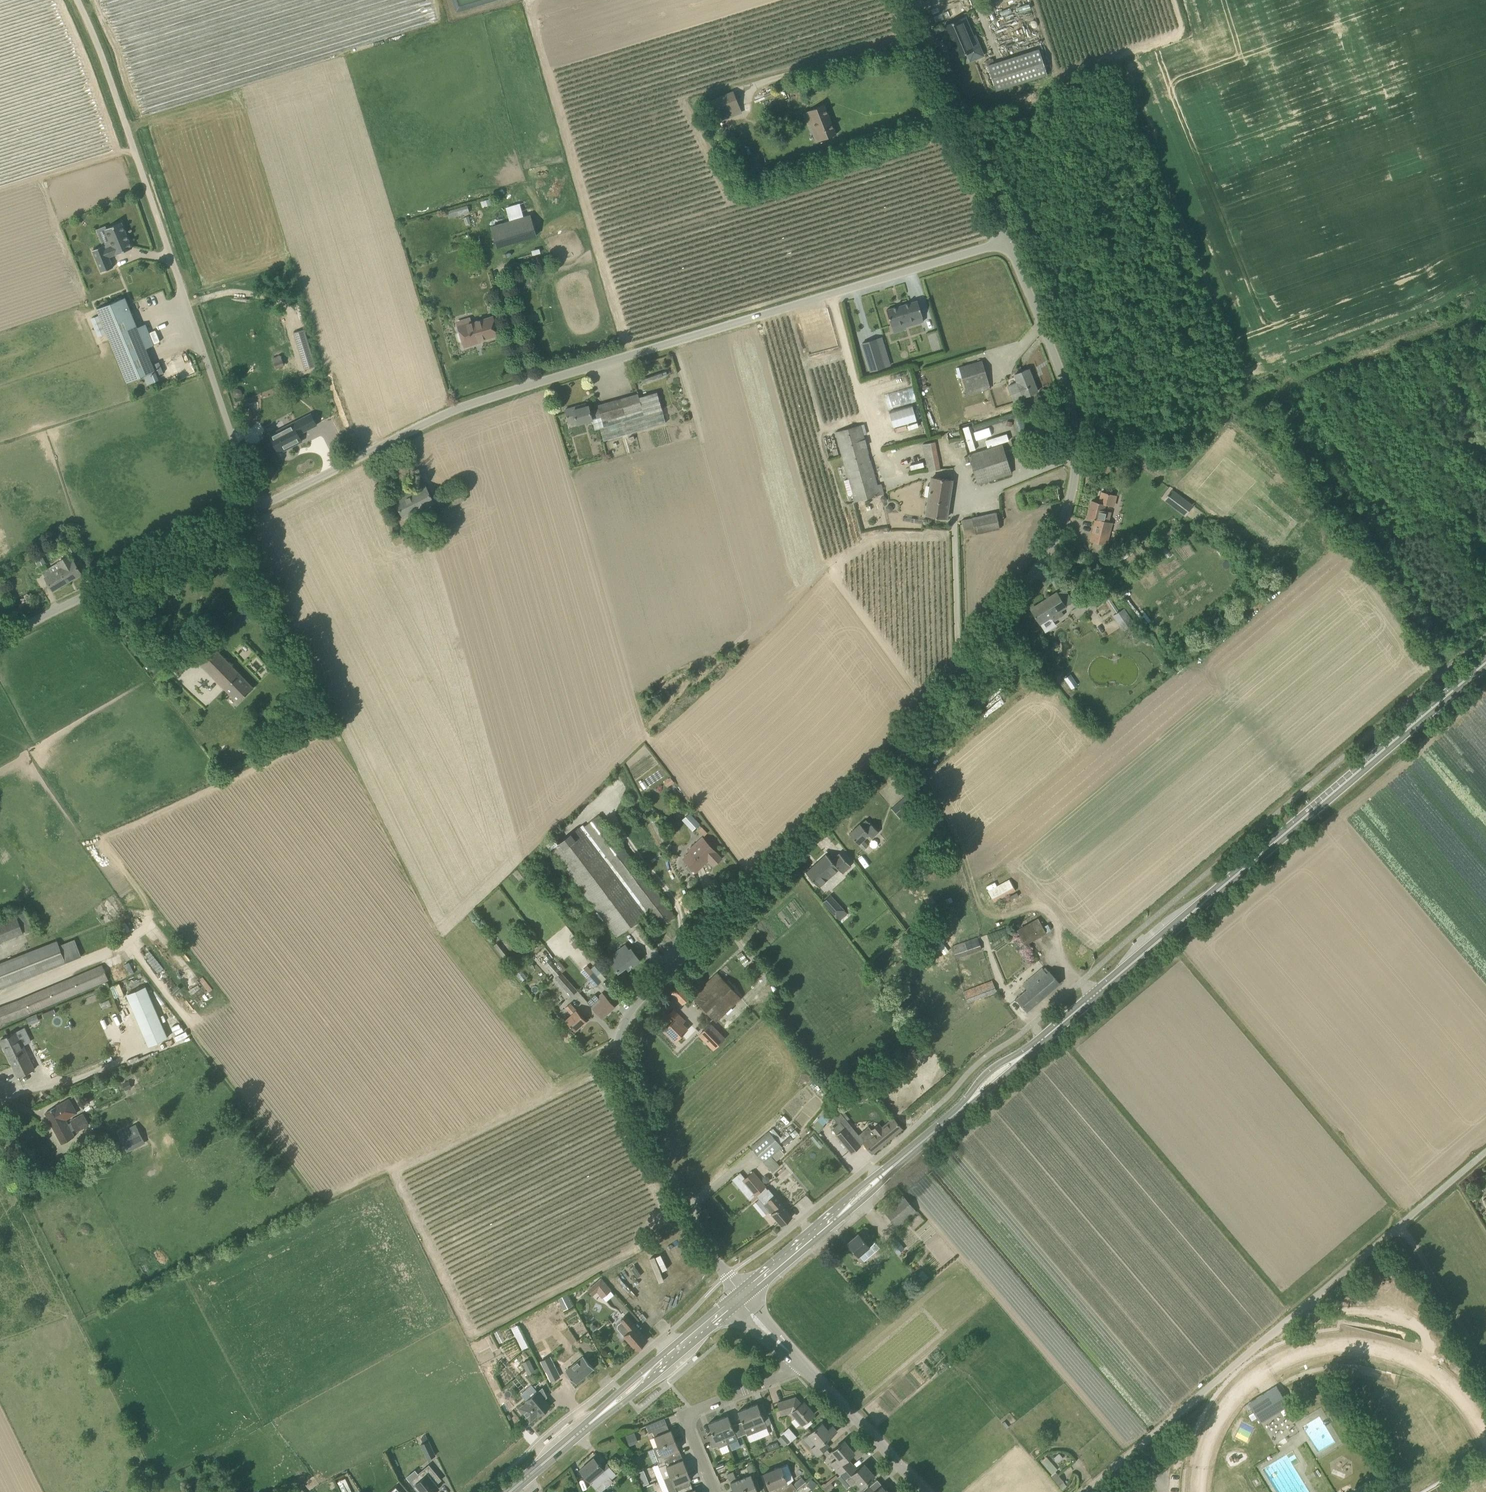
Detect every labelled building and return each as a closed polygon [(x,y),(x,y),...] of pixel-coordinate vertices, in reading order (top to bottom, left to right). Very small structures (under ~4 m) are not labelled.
[(951,24),(946,26),(958,57),(974,51),(969,38),(974,37),(968,23),(966,18),(951,24)] [(996,91),(1048,74),(1039,48),(988,65),(996,91)] [(733,92),(707,102),(713,117),(739,106),(733,92)] [(821,140),(836,134),(824,104),(809,110),(814,122),(809,124),(816,142),(821,140)] [(447,211),(449,219),(469,213),(467,205),(447,211)] [(537,236),(531,214),(491,226),(497,248),(537,236)] [(113,245),(105,248),(104,245),(93,250),(102,272),(113,267),(109,257),(117,254),(132,248),(122,222),(106,228),(113,245)] [(912,290),(880,300),(885,316),(898,312),(900,317),(917,311),(916,307),(917,306),(912,290)] [(148,384),(160,379),(147,347),(155,344),(146,324),(138,327),(125,297),(60,323),(89,398),(144,375),(148,384)] [(498,334),(493,317),(471,323),(459,327),(461,332),(459,333),(458,334),(460,340),(461,341),(463,340),(465,346),(474,344),(473,342),(498,334)] [(878,338),(861,343),(870,372),(886,367),(878,338)] [(184,351),(172,354),(175,366),(187,363),(184,351)] [(273,357),(277,367),(285,364),(280,354),(273,357)] [(282,378),(317,368),(314,356),(279,366),(282,378)] [(959,367),(967,395),(990,388),(982,361),(959,367)] [(1007,385),(1013,400),(1038,391),(1029,369),(1015,375),(1017,381),(1007,385)] [(880,392),(909,386),(906,371),(877,377),(880,392)] [(645,383),(664,376),(662,372),(643,378),(645,383)] [(884,395),(889,408),(917,400),(912,386),(884,395)] [(666,422),(657,392),(639,397),(638,394),(598,405),(599,409),(590,411),(589,405),(582,407),(581,405),(565,409),(568,419),(575,417),(577,424),(592,419),(595,429),(600,428),(604,440),(666,422)] [(889,411),(893,426),(917,420),(913,405),(889,411)] [(279,452),(302,441),(299,434),(317,424),(311,413),(270,435),(276,446),(275,446),(276,448),(277,448),(279,452)] [(878,484),(861,425),(835,432),(855,502),(885,493),(882,483),(878,484)] [(974,431),(976,440),(992,435),(989,426),(974,431)] [(972,452),(978,450),(971,430),(965,432),(972,452)] [(1007,434),(986,441),(988,448),(1009,442),(1007,434)] [(928,471),(941,468),(936,441),(922,444),(928,471)] [(977,484),(1012,473),(1003,444),(968,455),(977,484)] [(926,515),(946,518),(952,479),(932,477),(926,515)] [(404,518),(434,502),(426,486),(396,501),(404,518)] [(1185,498),(1180,494),(1176,491),(1175,492),(1168,501),(1177,508),(1178,506),(1185,498)] [(1103,492),(1100,502),(1092,500),(1088,517),(1096,519),(1091,540),(1107,545),(1110,534),(1103,532),(1108,511),(1103,510),(1104,504),(1113,506),(1115,495),(1103,492)] [(965,536),(1000,527),(996,512),(972,517),(972,518),(961,520),(965,536)] [(69,552),(77,548),(70,534),(62,538),(69,552)] [(33,554),(40,568),(47,564),(40,551),(33,554)] [(54,591),(82,574),(70,554),(58,561),(61,567),(44,576),(54,591)] [(1073,601),(1064,588),(1057,593),(1031,609),(1040,623),(1050,616),(1054,621),(1059,618),(1058,616),(1064,612),(1061,609),(1073,601)] [(1122,630),(1134,622),(1125,607),(1119,611),(1107,593),(1104,595),(1115,613),(1113,615),(1122,630)] [(253,688),(209,643),(195,656),(188,649),(171,666),(179,673),(196,658),(239,702),(253,688)] [(1074,679),(1068,683),(1072,688),(1078,684),(1074,679)] [(666,781),(664,783),(668,788),(670,786),(675,782),(671,777),(666,781)] [(916,805),(925,799),(917,787),(907,795),(892,809),(900,818),(916,804),(916,805)] [(685,818),(696,829),(697,827),(700,825),(695,820),(690,814),(685,818)] [(675,916),(598,816),(584,826),(660,928),(675,916)] [(870,822),(867,819),(861,825),(860,823),(850,833),(864,849),(869,845),(864,840),(870,834),(873,837),(879,832),(870,822)] [(645,914),(580,826),(557,844),(553,838),(546,843),(617,936),(646,915),(645,914)] [(692,871),(695,870),(708,858),(714,865),(721,858),(704,839),(698,845),(697,843),(688,850),(690,852),(684,858),(689,864),(687,866),(692,871)] [(826,854),(806,873),(819,887),(839,868),(843,872),(850,865),(840,853),(832,860),(826,854)] [(994,902),(1016,890),(1009,878),(988,890),(994,902)] [(831,894),(822,902),(839,920),(848,912),(831,894)] [(25,911),(17,914),(24,933),(33,929),(25,911)] [(24,933),(17,914),(0,921),(0,942),(24,933)] [(1044,926),(1039,918),(1017,930),(1025,944),(1051,929),(1048,924),(1044,926)] [(944,954),(949,950),(938,934),(933,938),(944,954)] [(956,957),(982,948),(978,937),(952,946),(956,957)] [(65,961),(56,940),(0,964),(0,989),(65,961)] [(629,950),(626,945),(609,958),(618,972),(627,965),(629,968),(640,960),(631,949),(629,950)] [(571,996),(578,990),(548,956),(545,959),(548,962),(545,964),(557,977),(555,978),(571,996)] [(183,959),(180,961),(187,975),(191,972),(183,959)] [(556,964),(563,971),(566,967),(559,960),(556,964)] [(25,1015),(109,980),(102,964),(23,998),(0,1007),(0,1024),(25,1015)] [(1047,973),(1043,968),(1023,984),(1027,989),(1017,998),(1028,1011),(1059,984),(1060,983),(1049,971),(1047,973)] [(595,987),(602,981),(593,972),(587,978),(595,987)] [(717,1022),(742,998),(717,973),(712,978),(708,982),(693,997),(717,1022)] [(969,1001),(997,990),(993,980),(965,991),(969,1001)] [(679,985),(671,992),(676,998),(684,990),(679,985)] [(168,1037),(145,986),(127,994),(149,1045),(168,1037)] [(615,1007),(603,994),(602,993),(598,997),(595,994),(587,1001),(593,1008),(602,1018),(615,1007)] [(575,1031),(586,1021),(572,1005),(567,1009),(572,1015),(567,1021),(575,1031)] [(676,1040),(687,1030),(681,1024),(685,1021),(674,1010),(667,1016),(672,1021),(665,1028),(664,1028),(664,1029),(665,1029),(666,1029),(676,1040)] [(30,1023),(39,1019),(37,1013),(27,1017),(30,1023)] [(713,1051),(725,1039),(710,1023),(698,1036),(713,1051)] [(21,1041),(16,1032),(1,1040),(19,1076),(36,1068),(22,1040),(21,1041)] [(129,1081),(123,1084),(126,1091),(132,1088),(129,1081)] [(855,1092),(855,1102),(870,1101),(869,1092),(855,1092)] [(69,1123),(67,1119),(64,1115),(76,1109),(70,1098),(58,1104),(58,1106),(46,1112),(63,1144),(76,1137),(73,1130),(75,1129),(76,1132),(89,1125),(83,1113),(70,1120),(71,1122),(69,1123)] [(893,1117),(882,1126),(879,1122),(875,1126),(871,1129),(875,1133),(864,1143),(872,1153),(902,1129),(893,1117)] [(840,1122),(832,1128),(837,1134),(836,1134),(852,1153),(861,1145),(846,1126),(845,1127),(840,1122)] [(128,1152),(146,1142),(136,1123),(118,1133),(128,1152)] [(780,1148),(782,1147),(769,1131),(751,1147),(774,1174),(782,1168),(776,1161),(785,1154),(780,1148)] [(781,1141),(784,1145),(793,1138),(790,1134),(781,1141)] [(810,1138),(819,1148),(823,1144),(814,1134),(810,1138)] [(767,1188),(766,1187),(766,1186),(753,1171),(743,1180),(759,1199),(782,1225),(792,1216),(770,1189),(768,1187),(767,1188)] [(897,1227),(916,1211),(903,1196),(885,1211),(897,1227)] [(880,1246),(864,1229),(859,1233),(858,1233),(847,1242),(862,1260),(880,1246)] [(656,1243),(663,1239),(658,1231),(651,1235),(656,1243)] [(898,1254),(905,1248),(894,1236),(887,1241),(898,1254)] [(597,1291),(602,1297),(612,1290),(602,1277),(588,1289),(593,1295),(597,1291)] [(567,1294),(560,1297),(564,1305),(571,1301),(567,1294)] [(622,1319),(623,1320),(618,1324),(618,1328),(625,1335),(636,1349),(648,1339),(627,1315),(622,1319)] [(520,1329),(514,1332),(522,1348),(528,1345),(520,1329)] [(566,1371),(577,1383),(594,1368),(584,1355),(566,1371)] [(522,1361),(528,1374),(535,1370),(529,1357),(522,1361)] [(1379,1380),(1375,1382),(1386,1403),(1390,1401),(1379,1380)] [(528,1401),(522,1407),(532,1419),(538,1413),(540,1414),(551,1405),(545,1398),(549,1396),(544,1386),(543,1387),(538,1391),(527,1400),(528,1401)] [(1280,1410),(1288,1405),(1277,1386),(1248,1403),(1260,1422),(1261,1422),(1260,1420),(1279,1408),(1280,1410)] [(799,1405),(792,1398),(778,1402),(782,1415),(792,1412),(802,1424),(815,1413),(804,1401),(799,1405)] [(762,1413),(758,1403),(748,1407),(758,1431),(767,1427),(766,1425),(772,1423),(767,1411),(762,1413)] [(742,1421),(738,1423),(742,1435),(747,1433),(751,1442),(760,1438),(758,1431),(748,1407),(738,1411),(742,1421)] [(1286,1414),(1277,1419),(1287,1437),(1296,1432),(1286,1414)] [(732,1425),(728,1415),(719,1419),(726,1436),(735,1433),(737,1437),(742,1435),(738,1423),(732,1425)] [(1262,1422),(1267,1431),(1276,1426),(1271,1417),(1262,1422)] [(654,1436),(658,1446),(675,1439),(671,1429),(669,1430),(664,1418),(646,1425),(649,1433),(653,1431),(655,1436),(654,1436)] [(719,1447),(728,1443),(725,1437),(726,1436),(719,1419),(709,1423),(713,1433),(708,1435),(713,1447),(718,1445),(719,1447)] [(828,1430),(822,1423),(809,1434),(817,1443),(812,1448),(818,1456),(829,1446),(825,1441),(837,1431),(832,1426),(828,1430)] [(1273,1441),(1282,1436),(1277,1426),(1268,1431),(1273,1441)] [(781,1435),(778,1438),(784,1446),(787,1443),(791,1440),(785,1432),(781,1435)] [(629,1443),(637,1442),(636,1433),(627,1434),(629,1443)] [(658,1464),(680,1455),(677,1450),(679,1449),(675,1439),(658,1446),(654,1448),(657,1457),(658,1457),(660,1463),(658,1463),(658,1464)] [(421,1444),(428,1459),(437,1455),(430,1440),(421,1444)] [(841,1474),(852,1464),(847,1458),(855,1452),(845,1440),(832,1451),(838,1457),(832,1463),(841,1474)] [(755,1448),(748,1450),(751,1458),(758,1456),(755,1448)] [(681,1460),(680,1455),(658,1464),(664,1478),(687,1469),(683,1459),(681,1460)] [(1052,1473),(1057,1468),(1046,1456),(1041,1460),(1052,1473)] [(602,1467),(594,1457),(580,1469),(596,1488),(610,1476),(612,1479),(616,1475),(607,1464),(602,1467)] [(723,1461),(715,1465),(718,1471),(726,1468),(723,1461)] [(750,1472),(756,1469),(754,1464),(747,1466),(750,1472)] [(856,1480),(861,1486),(866,1483),(874,1475),(865,1464),(857,1470),(852,1464),(841,1474),(838,1476),(848,1488),(851,1485),(850,1485),(856,1480)] [(414,1485),(419,1491),(421,1490),(423,1491),(434,1491),(439,1488),(436,1484),(441,1479),(429,1465),(418,1474),(422,1478),(414,1485)] [(797,1489),(794,1485),(791,1482),(788,1484),(781,1466),(764,1473),(770,1488),(775,1486),(780,1491),(782,1491),(783,1491),(795,1491),(797,1490),(797,1489)] [(646,1469),(638,1472),(640,1478),(648,1475),(646,1469)] [(691,1485),(689,1480),(691,1479),(687,1469),(664,1478),(670,1491),(674,1491),(677,1491),(691,1485)] [(1060,1488),(1065,1486),(1058,1471),(1053,1473),(1060,1488)] [(730,1480),(736,1477),(734,1472),(727,1474),(730,1480)] [(751,1474),(731,1483),(734,1491),(758,1491),(751,1474)] [(796,1481),(794,1485),(797,1489),(806,1481),(802,1477),(796,1481)] [(811,1479),(807,1485),(814,1490),(818,1484),(811,1479)] [(824,1487),(828,1491),(830,1491),(833,1489),(832,1488),(828,1484),(824,1487)]
